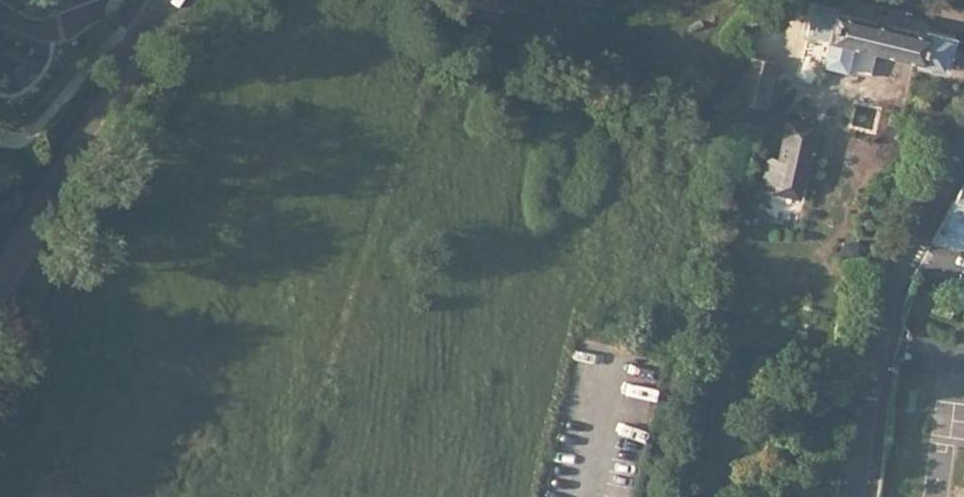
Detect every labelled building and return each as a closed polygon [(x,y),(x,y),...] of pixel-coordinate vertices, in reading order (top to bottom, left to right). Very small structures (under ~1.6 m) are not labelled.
[(938,65),(945,38),(811,5),(805,32),(826,37),(819,64),(822,65),(826,50),(848,55),(851,44),(872,49),(938,65)] [(698,20),(688,28),(691,33),(702,26),(698,20)] [(869,62),(872,49),(851,44),(848,55),(826,50),(822,65),(846,70),(863,60),(869,62)] [(775,62),(749,55),(737,102),(749,104),(765,108),(775,62)] [(749,104),(737,102),(735,110),(747,113),(749,104)] [(768,189),(789,194),(796,196),(812,124),(785,118),(776,156),(768,154),(762,182),(769,184),(768,189)] [(933,241),(963,246),(963,183),(933,241)]
